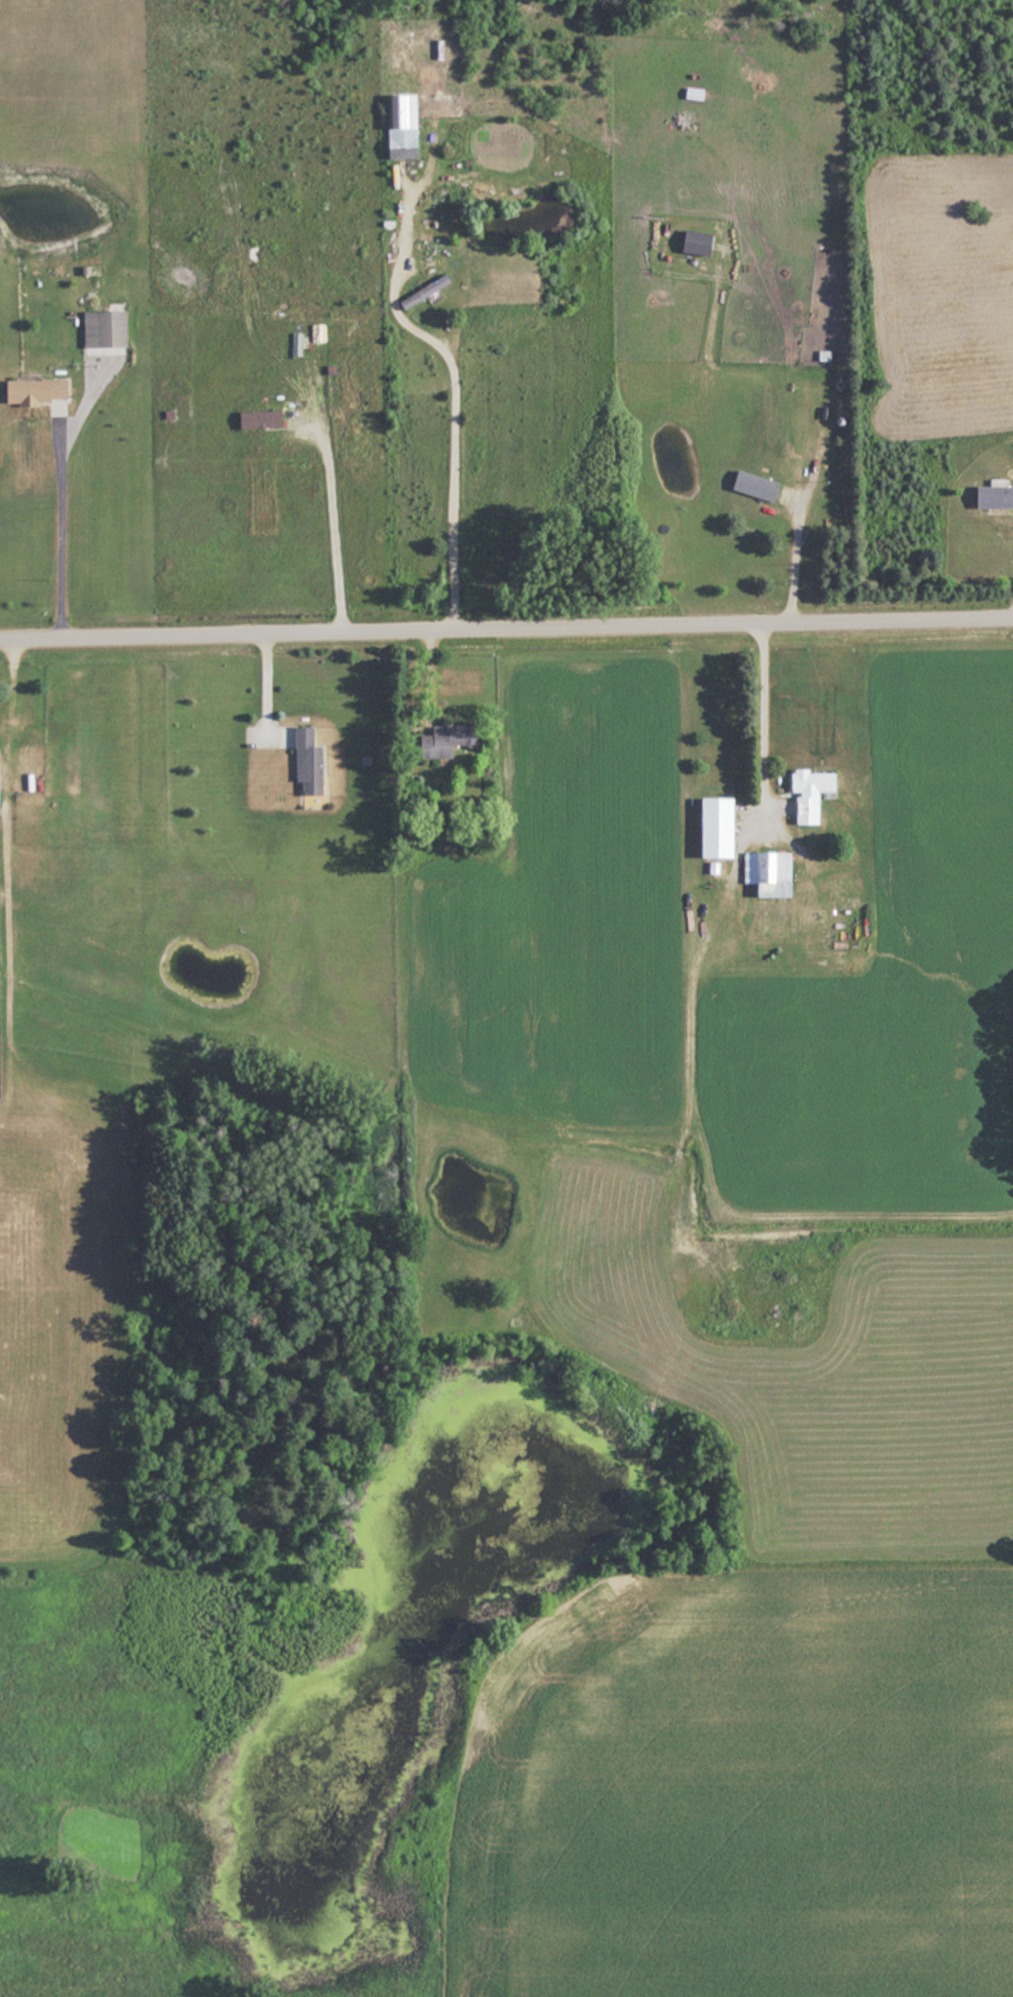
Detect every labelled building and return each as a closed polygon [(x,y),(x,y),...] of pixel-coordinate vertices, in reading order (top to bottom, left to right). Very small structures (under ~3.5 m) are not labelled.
[(685,99),(704,99),(704,88),(685,88),(685,99)] [(389,92),(390,157),(422,157),(421,92),(389,92)] [(718,232),(684,231),(683,252),(716,254),(718,232)] [(130,311),(86,311),(86,347),(130,347),(130,311)] [(11,380),(10,403),(73,403),(73,380),(11,380)] [(242,410),(242,427),(285,427),(285,410),(242,410)] [(778,501),(784,482),(740,469),(734,488),(778,501)] [(978,485),(978,506),(1012,506),(1012,485),(978,485)] [(435,725),(435,735),(419,735),(420,758),(458,758),(457,745),(479,745),(479,724),(435,725)] [(326,747),(318,747),(318,726),(298,727),(300,795),(327,794),(326,747)] [(840,793),(840,771),(794,771),(795,793),(840,793)] [(740,798),(707,798),(707,859),(740,859),(740,798)] [(796,898),(796,852),(746,852),(746,885),(763,885),(763,898),(796,898)]
